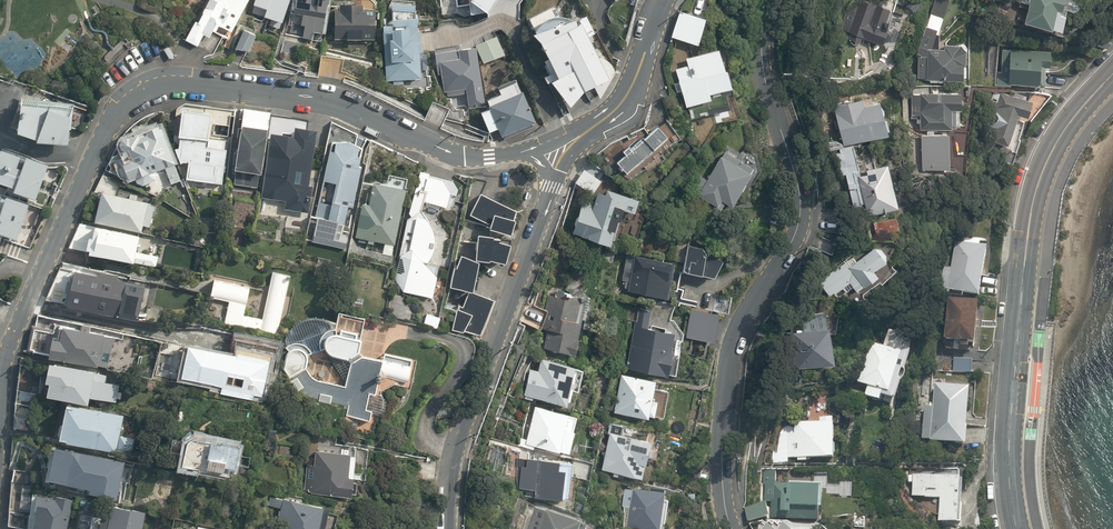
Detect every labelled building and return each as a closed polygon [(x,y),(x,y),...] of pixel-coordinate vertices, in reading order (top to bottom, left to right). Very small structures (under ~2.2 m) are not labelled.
[(232,31),(248,0),(206,0),(195,21),(193,21),(183,40),(194,46),(200,36),(206,39),(210,31),(216,34),(221,26),(232,31)] [(254,4),(267,8),(264,16),(259,24),(264,27),(270,18),(272,19),(270,28),(280,31),(282,22),(289,0),(255,0),(254,4)] [(312,39),(312,36),(321,37),(326,4),(328,5),(329,0),(296,0),(291,33),(303,34),(302,37),(312,39)] [(442,14),(456,13),(456,0),(440,0),(442,14)] [(492,23),(509,0),(470,0),(474,22),(492,23)] [(637,0),(623,0),(622,8),(635,10),(637,0)] [(863,0),(861,0),(858,5),(850,2),(843,20),(844,30),(852,33),(850,39),(861,43),(863,37),(884,44),(884,41),(889,40),(891,34),(888,30),(893,11),(890,10),(891,8),(877,4),(875,5),(863,0)] [(915,10),(921,2),(918,0),(910,0),(907,4),(915,10)] [(943,17),(948,0),(934,0),(930,13),(943,17)] [(1062,30),(1068,10),(1074,11),(1078,9),(1079,4),(1077,0),(1021,0),(1020,5),(1029,8),(1025,21),(1053,29),(1053,27),(1062,30)] [(825,17),(836,18),(838,3),(827,2),(825,17)] [(334,8),(334,39),(375,39),(375,8),(363,8),(363,4),(339,4),(339,8),(334,8)] [(547,83),(569,106),(583,90),(594,85),(599,99),(609,80),(614,73),(612,65),(608,62),(604,59),(599,58),(588,36),(594,33),(585,16),(573,21),(566,18),(559,16),(554,4),(528,17),(550,74),(544,77),(547,83)] [(394,81),(394,85),(403,84),(402,80),(421,78),(420,63),(427,63),(426,53),(419,53),(415,19),(415,10),(391,8),(391,25),(382,25),(385,81),(394,81)] [(672,36),(695,43),(702,20),(679,13),(672,36)] [(915,78),(963,80),(964,65),(967,66),(967,48),(962,43),(944,43),(944,47),(939,47),(941,35),(936,34),(939,30),(925,26),(915,56),(915,78)] [(235,49),(248,51),(256,34),(244,29),(235,49)] [(1107,48),(1112,40),(1112,37),(1095,31),(1091,43),(1107,48)] [(476,45),(484,62),(505,54),(496,36),(476,45)] [(466,93),(468,108),(485,105),(475,46),(434,53),(438,74),(441,74),(444,91),(446,90),(447,96),(466,93)] [(164,49),(169,59),(174,57),(169,47),(164,49)] [(1039,85),(1040,86),(1043,86),(1045,84),(1046,81),(1045,80),(1046,66),(1050,67),(1051,52),(1002,49),(1001,75),(997,75),(997,83),(1039,85)] [(678,77),(690,120),(713,113),(715,119),(728,116),(726,110),(728,109),(723,93),(728,92),(718,58),(690,66),(692,72),(678,77)] [(885,70),(889,68),(884,60),(880,63),(885,70)] [(503,136),(504,139),(534,126),(533,123),(536,122),(521,90),(520,91),(514,79),(496,87),(499,94),(487,100),(489,104),(487,105),(489,108),(480,112),(489,132),(498,129),(501,137),(503,136)] [(993,140),(1009,145),(1019,114),(1028,117),(1033,102),(1000,91),(999,92),(994,90),(990,102),(995,104),(989,125),(991,125),(993,136),(994,136),(993,140)] [(920,118),(920,129),(952,129),(952,127),(956,127),(956,109),(962,109),(962,92),(911,93),(912,118),(920,118)] [(845,145),(890,134),(888,128),(891,128),(888,118),(885,119),(880,100),(866,104),(865,96),(834,104),(845,145)] [(47,110),(18,107),(14,134),(35,140),(35,142),(67,145),(71,107),(47,104),(47,110)] [(212,182),(222,183),(228,136),(213,134),(215,123),(229,125),(231,109),(204,105),(203,113),(182,111),(179,147),(174,146),(179,161),(189,163),(188,172),(213,175),(212,182)] [(234,184),(257,187),(259,173),(261,173),(270,112),(243,108),(235,169),(236,169),(234,184)] [(265,190),(296,195),(297,193),(308,195),(313,168),(317,169),(318,165),(313,164),(317,138),(297,134),(298,130),(291,128),(293,116),(281,114),(278,131),(273,130),(266,174),(268,174),(265,190)] [(626,153),(606,171),(611,174),(615,173),(627,182),(682,138),(668,117),(660,127),(657,125),(643,137),(642,136),(631,146),(629,144),(623,150),(626,153)] [(315,134),(327,136),(330,121),(318,118),(315,134)] [(122,176),(124,172),(127,182),(135,179),(136,182),(144,182),(158,177),(156,171),(165,167),(171,184),(181,180),(162,128),(160,129),(159,126),(137,133),(137,135),(130,137),(128,137),(123,139),(120,144),(122,149),(124,150),(126,154),(115,148),(107,169),(122,176)] [(330,224),(348,227),(351,208),(355,209),(364,164),(362,164),(364,151),(367,140),(350,132),(347,140),(344,139),(340,156),(333,154),(332,158),(329,157),(324,185),(319,184),(314,211),(331,215),(330,224)] [(959,139),(923,136),(922,168),(956,171),(959,139)] [(843,144),(837,141),(828,143),(830,150),(843,147),(843,144)] [(999,157),(1013,163),(1017,150),(1003,144),(999,157)] [(838,151),(842,173),(846,172),(854,209),(863,206),(856,176),(861,175),(854,145),(840,148),(840,151),(838,151)] [(0,151),(0,185),(12,189),(10,193),(34,200),(45,165),(22,157),(21,158),(0,151)] [(720,200),(731,207),(752,169),(724,153),(721,157),(720,156),(706,180),(699,177),(692,190),(698,194),(697,195),(717,206),(720,200)] [(401,169),(411,172),(414,160),(405,155),(401,169)] [(428,185),(432,171),(420,164),(414,183),(428,185)] [(864,176),(873,215),(904,209),(893,165),(872,170),(873,175),(864,176)] [(584,169),(575,181),(592,192),(600,179),(584,169)] [(129,198),(116,195),(118,183),(103,175),(94,192),(101,193),(95,222),(142,232),(143,226),(150,227),(155,204),(136,200),(137,195),(130,194),(129,198)] [(374,241),(394,245),(406,189),(373,183),(369,205),(362,204),(356,237),(369,240),(368,243),(374,244),(374,241)] [(572,232),(608,244),(621,208),(634,212),(638,200),(605,189),(603,195),(596,192),(593,202),(583,199),(572,232)] [(476,193),(465,215),(484,223),(483,227),(505,232),(512,210),(476,193)] [(0,197),(0,235),(15,240),(27,204),(3,196),(2,198),(0,197)] [(408,291),(430,295),(437,264),(427,262),(433,252),(435,240),(434,231),(430,223),(431,222),(422,207),(408,216),(408,218),(406,218),(399,256),(400,257),(404,270),(394,277),(403,293),(408,291)] [(874,222),(876,234),(900,229),(897,217),(874,222)] [(87,250),(87,248),(90,249),(89,253),(134,263),(140,235),(96,225),(93,236),(91,236),(94,228),(80,223),(69,247),(87,250)] [(474,234),(471,258),(485,259),(486,258),(500,262),(506,242),(496,241),(496,238),(490,237),(490,236),(474,234)] [(950,291),(979,296),(987,248),(978,246),(979,240),(966,238),(965,244),(956,243),(951,268),(945,267),(940,293),(949,295),(950,291)] [(726,251),(688,245),(683,275),(721,281),(726,251)] [(819,281),(829,295),(833,292),(834,294),(842,288),(845,292),(852,287),(855,291),(863,285),(864,287),(877,277),(873,272),(885,263),(885,255),(880,248),(873,247),(849,266),(845,261),(819,281)] [(450,267),(445,287),(467,292),(474,262),(455,253),(452,268),(450,267)] [(627,290),(666,298),(673,264),(627,255),(622,280),(625,281),(624,287),(628,288),(627,290)] [(68,306),(138,320),(145,284),(115,278),(116,272),(105,270),(104,276),(75,270),(73,278),(67,277),(64,296),(70,297),(69,303),(68,306)] [(260,330),(276,333),(289,275),(274,272),(264,317),(243,312),(248,286),(213,278),(208,297),(226,301),(224,311),(230,313),(229,318),(261,325),(260,330)] [(561,353),(574,355),(577,338),(575,337),(583,297),(570,295),(570,294),(555,291),(554,296),(547,295),(541,328),(547,329),(543,347),(562,351),(561,353)] [(454,307),(450,330),(477,334),(490,298),(466,292),(459,308),(454,307)] [(713,310),(727,313),(731,298),(716,295),(713,310)] [(362,307),(364,298),(351,296),(349,305),(362,307)] [(41,311),(61,314),(63,303),(57,302),(46,300),(41,311)] [(961,346),(968,347),(969,343),(975,343),(979,302),(949,300),(945,340),(962,342),(961,346)] [(626,368),(666,375),(671,349),(670,349),(673,333),(644,328),(645,324),(647,324),(649,309),(638,308),(635,325),(634,325),(626,368)] [(424,324),(437,328),(439,316),(431,314),(432,312),(427,310),(424,324)] [(723,316),(692,310),(687,336),(718,342),(723,316)] [(345,414),(369,419),(372,409),(365,409),(368,393),(374,394),(379,374),(407,380),(412,358),(384,352),(381,358),(361,354),(359,350),(361,337),(364,317),(339,312),(336,326),(333,327),(328,329),(324,333),(321,337),(319,343),(320,348),(325,345),(327,349),(329,353),(350,358),(345,386),(319,380),(314,378),(309,374),(306,368),(307,353),(311,352),(310,349),(306,345),(301,342),(296,342),(290,343),(286,346),(288,351),(281,368),(288,387),(296,394),(346,405),(345,414)] [(796,368),(831,364),(824,312),(812,314),(813,318),(802,320),(803,330),(791,332),(793,346),(789,347),(789,352),(784,352),(787,368),(796,367),(796,368)] [(49,356),(108,368),(114,336),(60,325),(57,338),(53,338),(49,356)] [(27,350),(47,354),(53,331),(32,326),(27,350)] [(186,380),(228,390),(232,375),(236,376),(239,362),(248,364),(253,338),(198,326),(186,380)] [(865,395),(880,399),(881,395),(896,399),(901,379),(899,379),(901,369),(904,370),(910,350),(900,348),(905,334),(889,330),(885,346),(871,343),(869,347),(864,346),(860,359),(855,358),(854,362),(851,361),(846,377),(858,380),(857,382),(868,385),(865,395)] [(269,361),(277,363),(282,343),(274,341),(269,361)] [(953,371),(971,372),(971,358),(954,357),(953,371)] [(530,396),(563,405),(564,400),(566,400),(569,389),(574,391),(580,369),(538,359),(535,371),(527,369),(520,394),(523,395),(521,400),(528,402),(530,396)] [(18,389),(36,391),(40,363),(21,361),(18,389)] [(47,395),(88,404),(90,396),(116,402),(117,398),(121,399),(122,392),(119,391),(120,384),(93,378),(95,371),(50,362),(46,381),(50,382),(47,395)] [(613,412),(647,418),(648,415),(663,417),(668,389),(653,386),(654,380),(624,374),(624,372),(618,371),(615,386),(618,387),(615,400),(608,399),(606,409),(614,410),(613,412)] [(700,383),(702,372),(693,371),(691,381),(700,383)] [(922,440),(965,444),(969,387),(935,384),(933,407),(925,406),(922,440)] [(35,407),(36,391),(18,389),(16,404),(35,407)] [(436,408),(438,418),(452,414),(450,405),(436,408)] [(71,406),(63,442),(132,457),(136,438),(122,435),(125,418),(71,406)] [(574,417),(533,406),(525,438),(517,436),(515,445),(531,449),(532,446),(555,452),(555,451),(565,453),(574,417)] [(807,421),(786,420),(785,445),(781,444),(780,455),(849,457),(850,411),(829,410),(829,417),(807,416),(807,421)] [(688,429),(708,433),(710,421),(690,418),(688,429)] [(245,443),(191,433),(184,470),(239,479),(245,443)] [(656,443),(611,433),(603,470),(648,480),(656,443)] [(125,466),(51,451),(45,484),(87,493),(87,496),(118,502),(125,466)] [(317,463),(311,462),(310,474),(303,474),(301,488),(364,497),(367,480),(357,478),(360,457),(318,451),(317,463)] [(519,465),(517,488),(532,489),(531,496),(565,498),(567,460),(524,457),(523,466),(519,465)] [(939,522),(958,523),(958,521),(961,521),(963,479),(961,479),(961,478),(913,476),(912,497),(940,498),(939,522)] [(820,478),(790,478),(790,513),(821,512),(820,478)] [(619,510),(615,526),(630,528),(666,528),(673,499),(624,489),(621,503),(626,504),(625,511),(619,510)] [(73,501),(36,495),(31,528),(68,528),(73,501)] [(339,517),(333,515),(334,511),(286,497),(278,524),(290,527),(290,528),(336,528),(339,517)] [(764,499),(743,503),(746,518),(768,514),(764,499)] [(106,505),(102,528),(142,528),(145,512),(106,505)] [(534,507),(527,528),(585,528),(586,524),(534,507)] [(759,528),(760,528),(801,528),(781,514),(775,523),(767,517),(759,528)]
